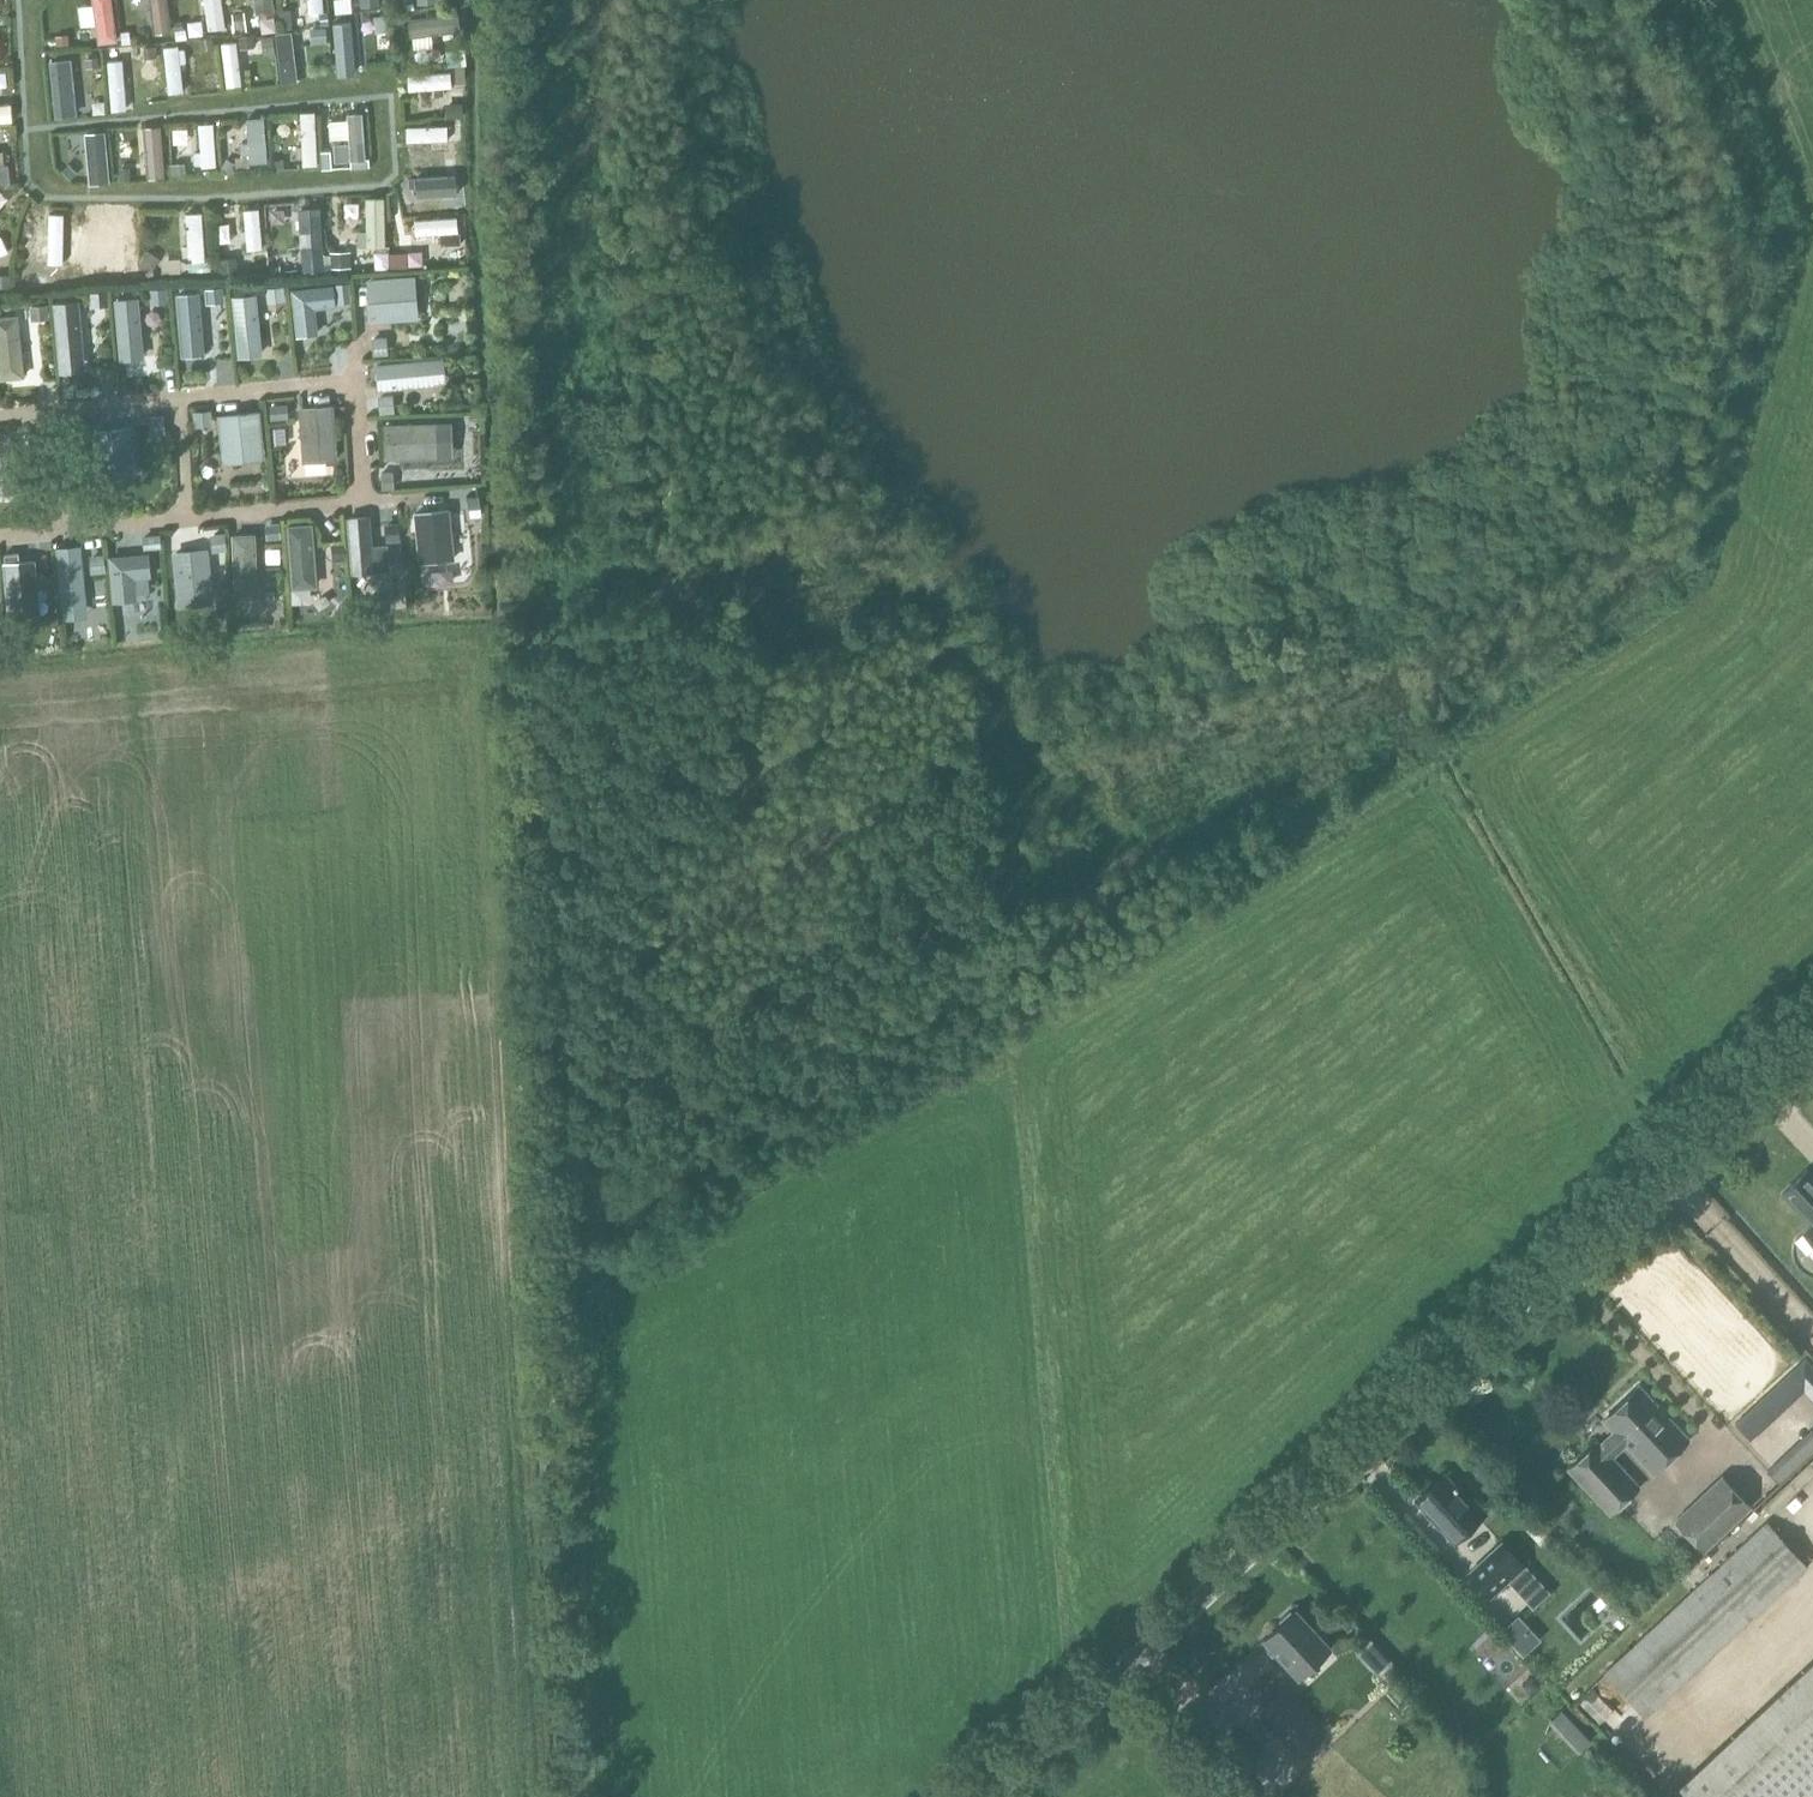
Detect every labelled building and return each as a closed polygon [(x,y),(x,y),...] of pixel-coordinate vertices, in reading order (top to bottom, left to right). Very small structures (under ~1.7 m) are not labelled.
[(100,46),(117,43),(111,0),(94,0),(100,46)] [(161,37),(175,35),(171,0),(157,0),(161,37)] [(196,2),(199,21),(209,19),(210,27),(224,26),(220,0),(206,0),(196,2)] [(263,25),(277,22),(274,0),(260,0),(263,25)] [(310,12),(324,11),(323,0),(309,0),(310,12)] [(459,13),(409,19),(411,38),(413,38),(415,50),(433,48),(431,35),(461,31),(459,13)] [(346,26),(332,28),(337,66),(351,64),(346,26)] [(292,32),(276,33),(282,83),(298,81),(292,32)] [(237,42),(223,44),(228,86),(230,86),(241,85),(237,42)] [(459,42),(441,44),(443,62),(461,60),(459,42)] [(179,46),(165,48),(170,93),(184,92),(179,46)] [(85,54),(71,55),(73,102),(87,101),(85,54)] [(134,56),(121,57),(124,95),(137,94),(134,56)] [(451,73),(409,76),(410,90),(452,87),(451,73)] [(315,113),(301,113),(304,165),(318,165),(315,113)] [(362,114),(348,115),(352,166),(366,165),(362,114)] [(264,119),(247,120),(250,163),(267,162),(264,119)] [(213,124),(200,125),(203,167),(216,166),(213,124)] [(432,151),(448,150),(447,126),(407,128),(407,142),(432,141),(432,151)] [(160,128),(143,129),(147,180),(164,179),(160,128)] [(115,129),(100,130),(102,175),(104,174),(117,174),(115,129)] [(0,166),(0,182),(10,181),(8,165),(0,166)] [(456,178),(417,180),(418,199),(457,197),(456,178)] [(340,193),(339,230),(351,231),(351,208),(357,208),(357,194),(340,193)] [(359,247),(386,246),(384,198),(366,198),(367,231),(358,231),(359,247)] [(319,208),(306,209),(310,265),(323,264),(319,208)] [(259,209),(245,210),(248,250),(262,248),(259,209)] [(211,261),(205,261),(202,213),(187,214),(190,262),(188,262),(188,272),(212,271),(211,261)] [(50,214),(49,263),(63,264),(64,215),(50,214)] [(457,218),(415,221),(416,234),(458,232),(457,218)] [(122,220),(122,260),(136,260),(136,220),(122,220)] [(0,237),(0,256),(9,252),(2,236),(0,237)] [(385,248),(385,265),(403,265),(404,248),(385,248)] [(214,273),(230,274),(231,257),(214,256),(214,273)] [(65,272),(92,270),(91,258),(64,260),(65,272)] [(371,323),(409,320),(406,276),(368,279),(371,323)] [(292,290),(298,335),(317,333),(314,308),(335,305),(333,285),(292,290)] [(207,301),(225,300),(224,287),(206,288),(207,301)] [(200,293),(177,294),(182,356),(205,354),(200,293)] [(239,358),(263,356),(257,295),(233,297),(239,358)] [(122,361),(145,358),(140,298),(116,300),(122,361)] [(54,303),(60,363),(84,361),(79,301),(54,303)] [(25,378),(20,316),(0,318),(0,371),(1,380),(25,378)] [(287,349),(272,350),(273,373),(288,373),(287,349)] [(379,391),(437,385),(434,359),(376,364),(379,391)] [(305,463),(340,460),(335,404),(300,407),(305,463)] [(219,416),(223,453),(266,448),(262,412),(219,416)] [(157,432),(167,431),(165,413),(155,414),(157,432)] [(387,459),(442,458),(441,424),(386,425),(387,459)] [(131,427),(93,431),(98,480),(136,476),(131,427)] [(0,434),(0,496),(18,494),(12,433),(0,434)] [(421,564),(457,560),(452,509),(415,513),(421,564)] [(261,536),(277,534),(275,517),(259,519),(261,536)] [(352,575),(375,575),(373,518),(349,519),(352,575)] [(314,524),(289,526),(294,588),(319,586),(314,524)] [(236,598),(259,597),(257,534),(234,535),(236,598)] [(57,548),(61,595),(86,593),(81,545),(57,548)] [(173,552),(177,592),(213,589),(209,549),(173,552)] [(19,553),(5,554),(5,562),(10,606),(24,607),(38,603),(34,561),(20,562),(19,553)] [(149,577),(152,577),(150,553),(109,557),(113,602),(137,600),(137,593),(150,592),(149,577)] [(1782,1193),(1811,1223),(1804,1230),(1812,1240),(1812,1175),(1807,1169),(1782,1193)] [(1742,1337),(1758,1354),(1773,1339),(1757,1323),(1742,1337)] [(1738,1429),(1749,1441),(1809,1383),(1812,1387),(1812,1364),(1809,1360),(1738,1429)] [(1610,1512),(1639,1485),(1613,1457),(1627,1444),(1653,1472),(1689,1438),(1640,1385),(1604,1419),(1615,1431),(1601,1444),(1598,1441),(1569,1469),(1610,1512)] [(1470,1500),(1446,1473),(1419,1498),(1445,1526),(1448,1523),(1460,1536),(1487,1511),(1474,1497),(1470,1500)] [(1677,1522),(1706,1553),(1754,1508),(1725,1477),(1677,1522)] [(1645,1716),(1808,1565),(1767,1520),(1604,1672),(1645,1716)] [(1503,1542),(1470,1576),(1493,1599),(1526,1566),(1503,1542)] [(1581,1612),(1601,1633),(1618,1617),(1597,1596),(1581,1612)] [(1296,1609),(1265,1638),(1299,1676),(1331,1647),(1296,1609)] [(1678,1784),(1689,1796),(1812,1796),(1812,1661),(1678,1784)] [(1570,1706),(1596,1723),(1605,1709),(1579,1692),(1570,1706)] [(1322,1736),(1281,1693),(1262,1711),(1303,1754),(1322,1736)] [(1552,1721),(1579,1750),(1590,1740),(1562,1711),(1552,1721)]
